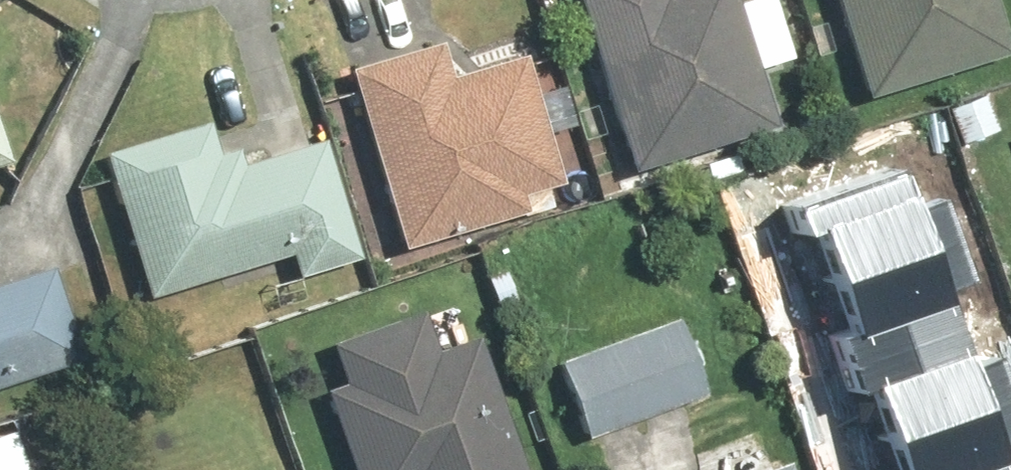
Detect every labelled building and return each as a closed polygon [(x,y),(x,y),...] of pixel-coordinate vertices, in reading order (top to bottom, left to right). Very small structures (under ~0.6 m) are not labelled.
[(613,182),(774,140),(736,0),(565,0),(613,182)] [(844,100),(1001,59),(985,0),(818,0),(844,100)] [(429,43),(337,71),(394,259),(563,209),(517,54),(439,78),(429,43)] [(205,122),(92,154),(135,306),(284,264),(289,283),(352,265),(317,143),(219,171),(205,122)] [(10,160),(0,132),(0,163),(10,160)] [(1009,447),(1010,447),(1010,393),(1001,364),(985,369),(960,296),(984,288),(954,197),(928,206),(915,168),(805,205),(816,236),(833,230),(868,332),(853,337),(870,389),(889,383),(918,469),(1010,469),(1010,454),(1009,447)] [(85,362),(55,268),(0,285),(0,389),(85,362)] [(299,356),(336,469),(523,469),(468,301),(299,356)] [(675,314),(555,353),(583,439),(704,400),(675,314)]
